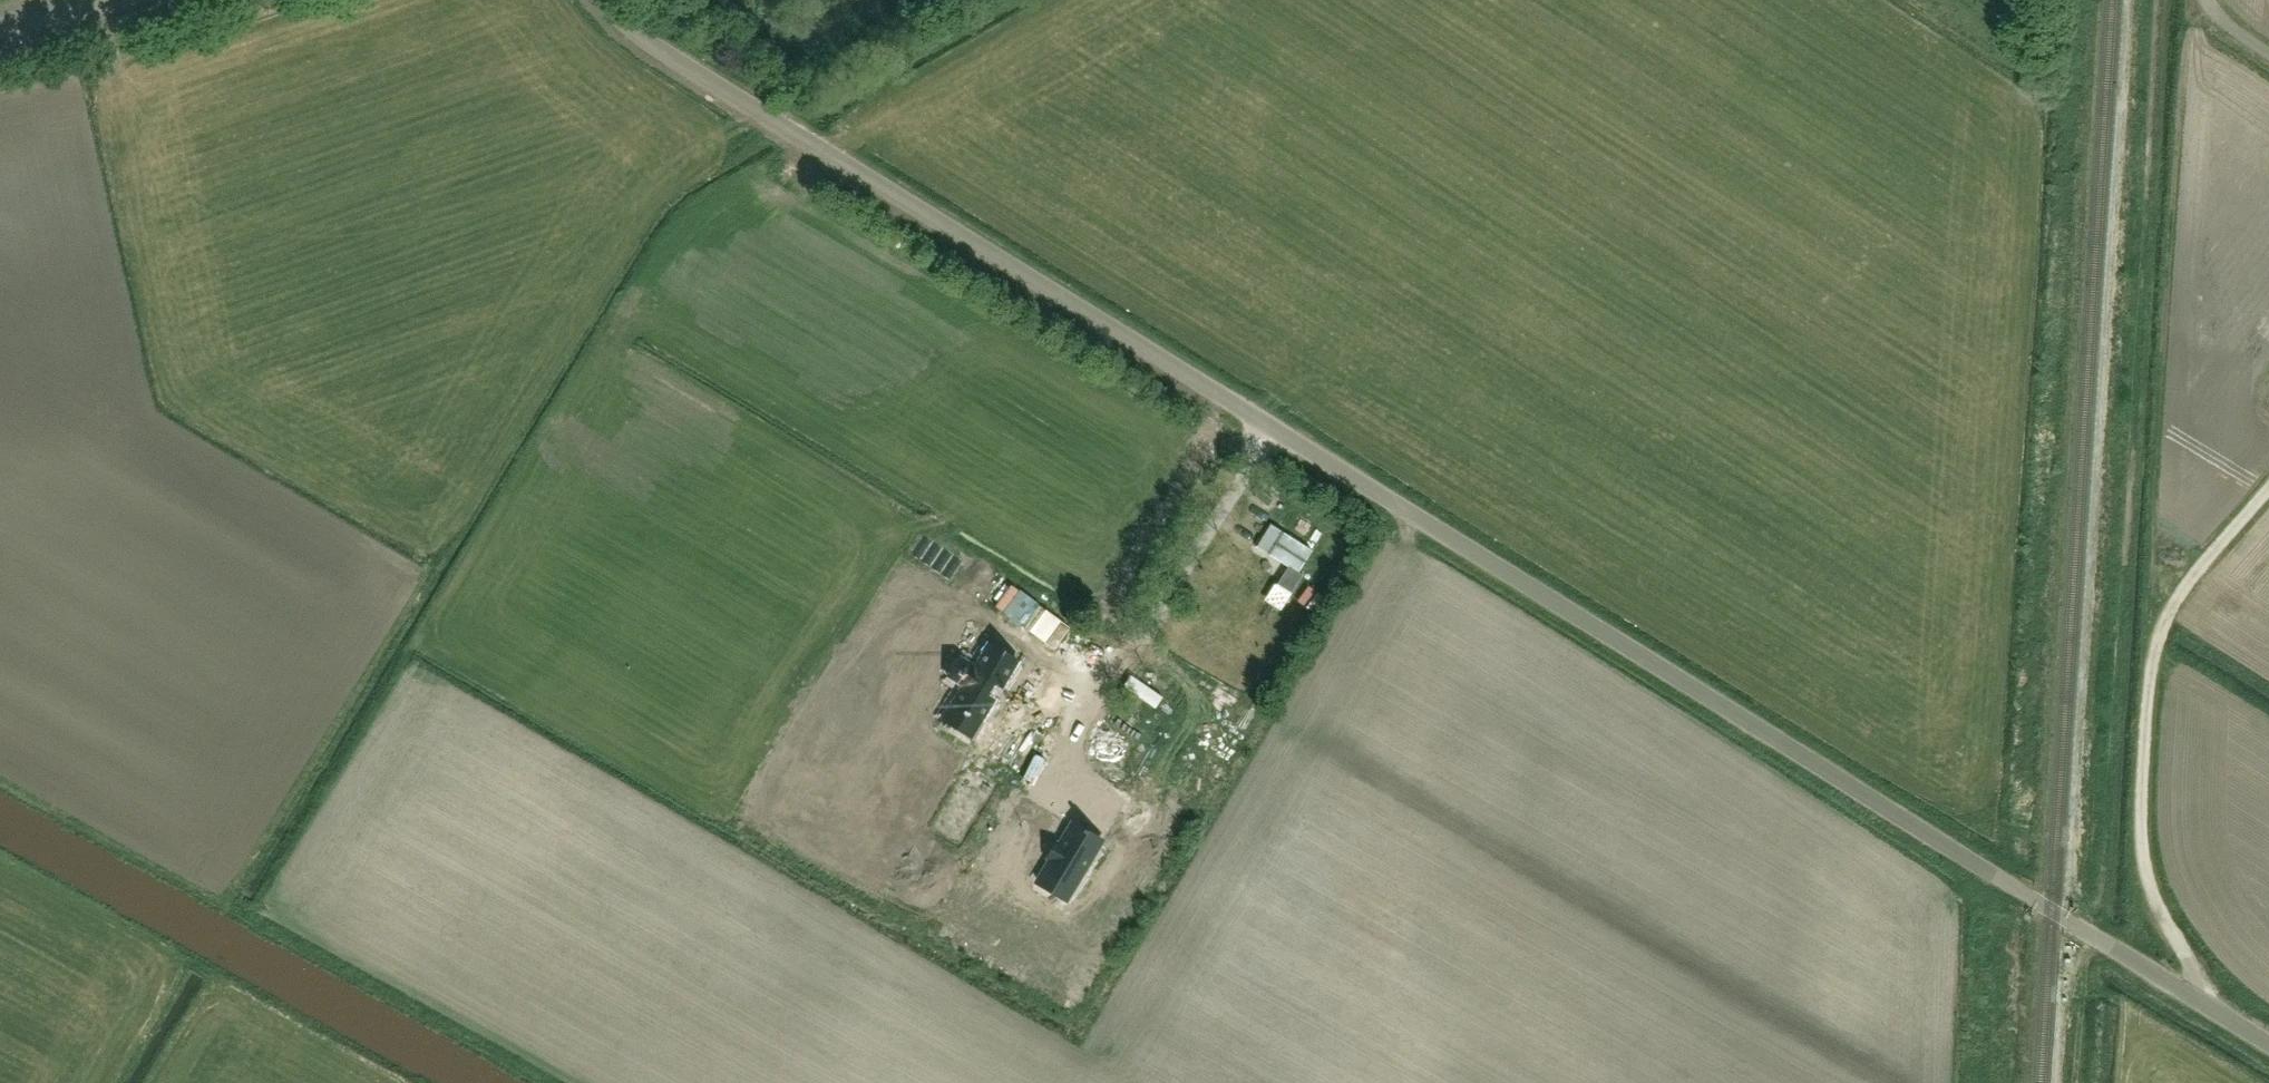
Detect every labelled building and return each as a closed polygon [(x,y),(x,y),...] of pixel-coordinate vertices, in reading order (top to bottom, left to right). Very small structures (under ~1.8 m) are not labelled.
[(1312,551),(1271,525),(1257,547),(1298,573),(1312,551)] [(966,677),(954,697),(985,715),(999,691),(994,689),(1001,677),(1006,680),(1021,653),(990,635),(977,657),(971,654),(960,674),(966,677)] [(1015,749),(1063,700),(1036,673),(998,712),(1013,727),(1003,738),(1015,749)] [(1102,841),(1071,823),(1037,881),(1054,891),(1060,881),(1074,889),(1102,841)]
